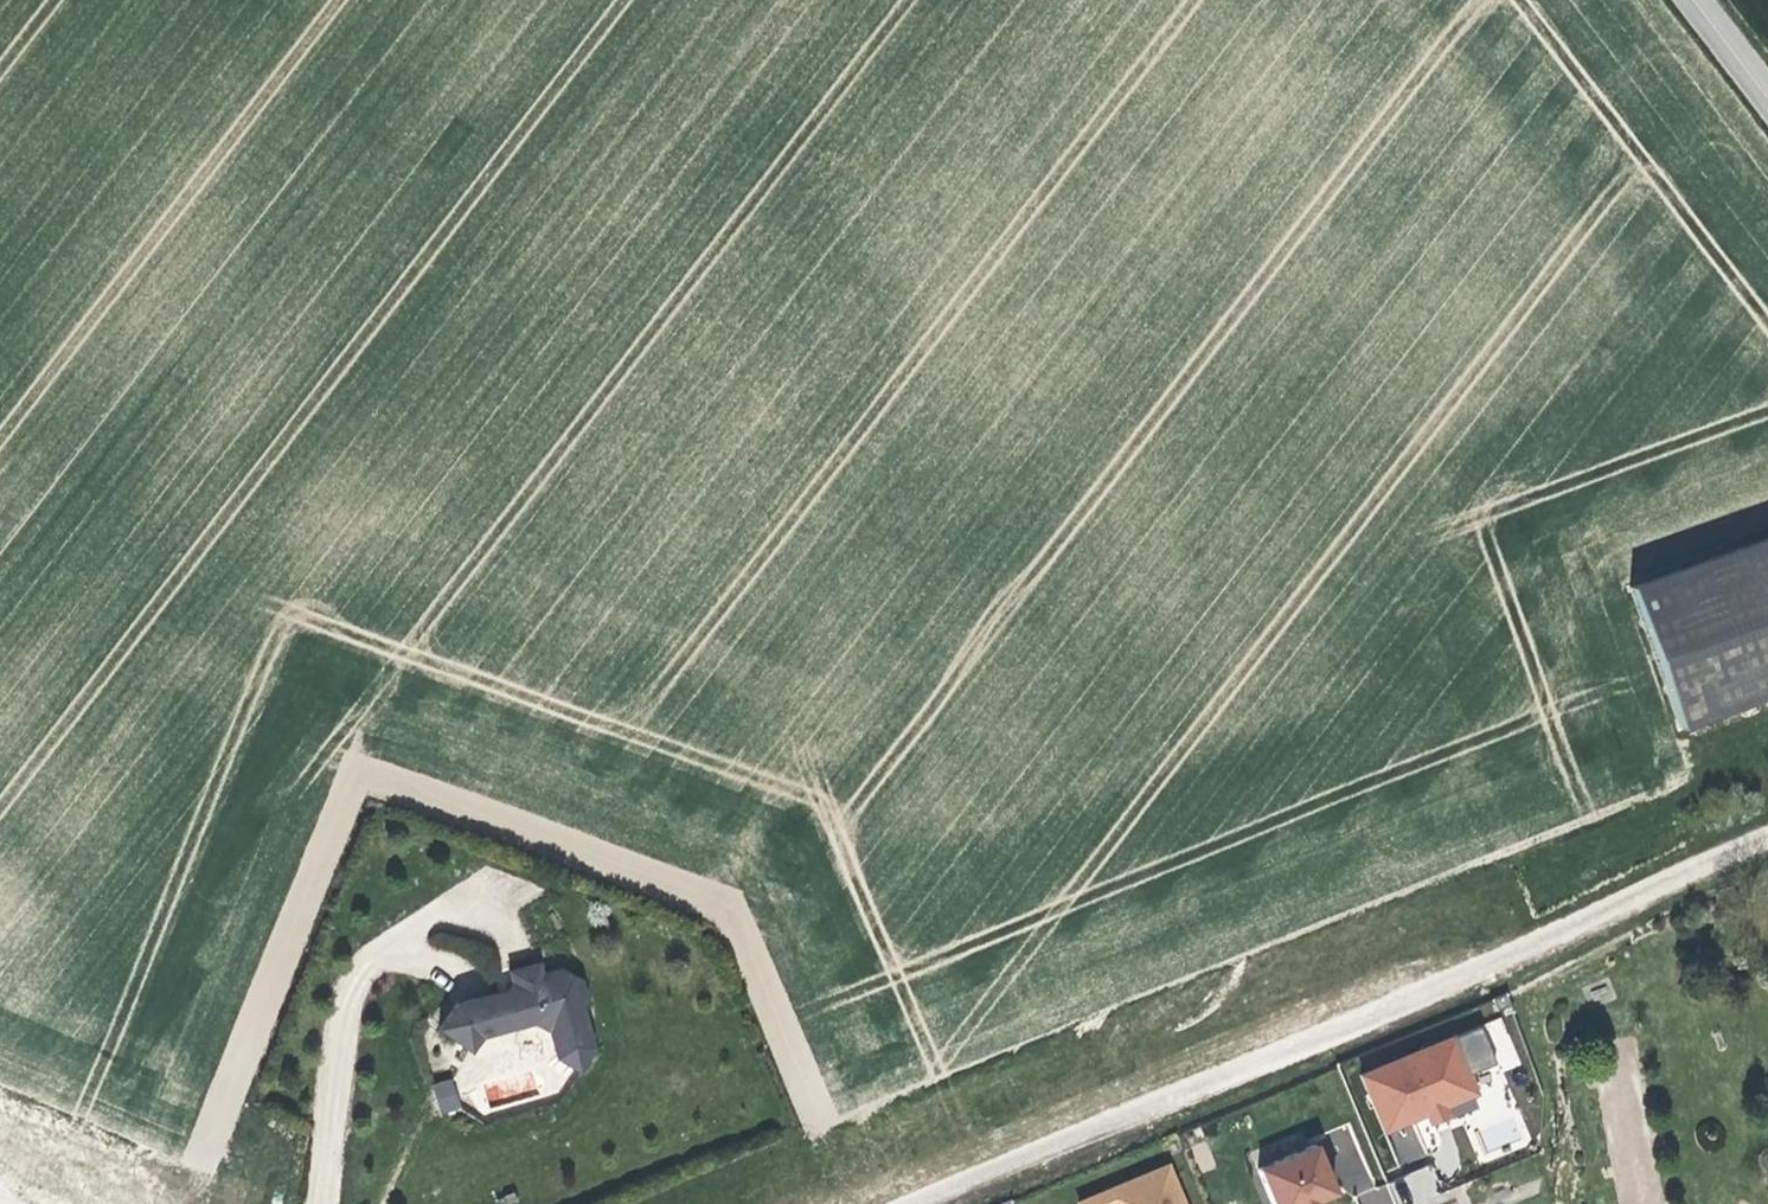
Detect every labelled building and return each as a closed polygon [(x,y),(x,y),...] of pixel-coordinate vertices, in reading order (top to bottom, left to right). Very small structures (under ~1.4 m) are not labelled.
[(1628,600),(1680,740),(1767,706),(1767,548),(1628,600)] [(459,1000),(444,1028),(478,1046),(487,1029),(536,1011),(554,1019),(563,1045),(589,1055),(598,1030),(584,991),(588,983),(580,963),(561,954),(540,963),(536,952),(508,962),(512,974),(509,981),(459,1000)] [(1382,1134),(1424,1116),(1443,1109),(1474,1096),(1450,1040),(1359,1078),(1382,1134)] [(460,1080),(444,1088),(454,1109),(470,1101),(460,1080)] [(1443,1109),(1424,1116),(1429,1127),(1447,1119),(1443,1109)] [(1257,1171),(1270,1203),(1311,1203),(1335,1195),(1315,1146),(1257,1171)] [(1162,1170),(1084,1203),(1176,1203),(1162,1170)]
